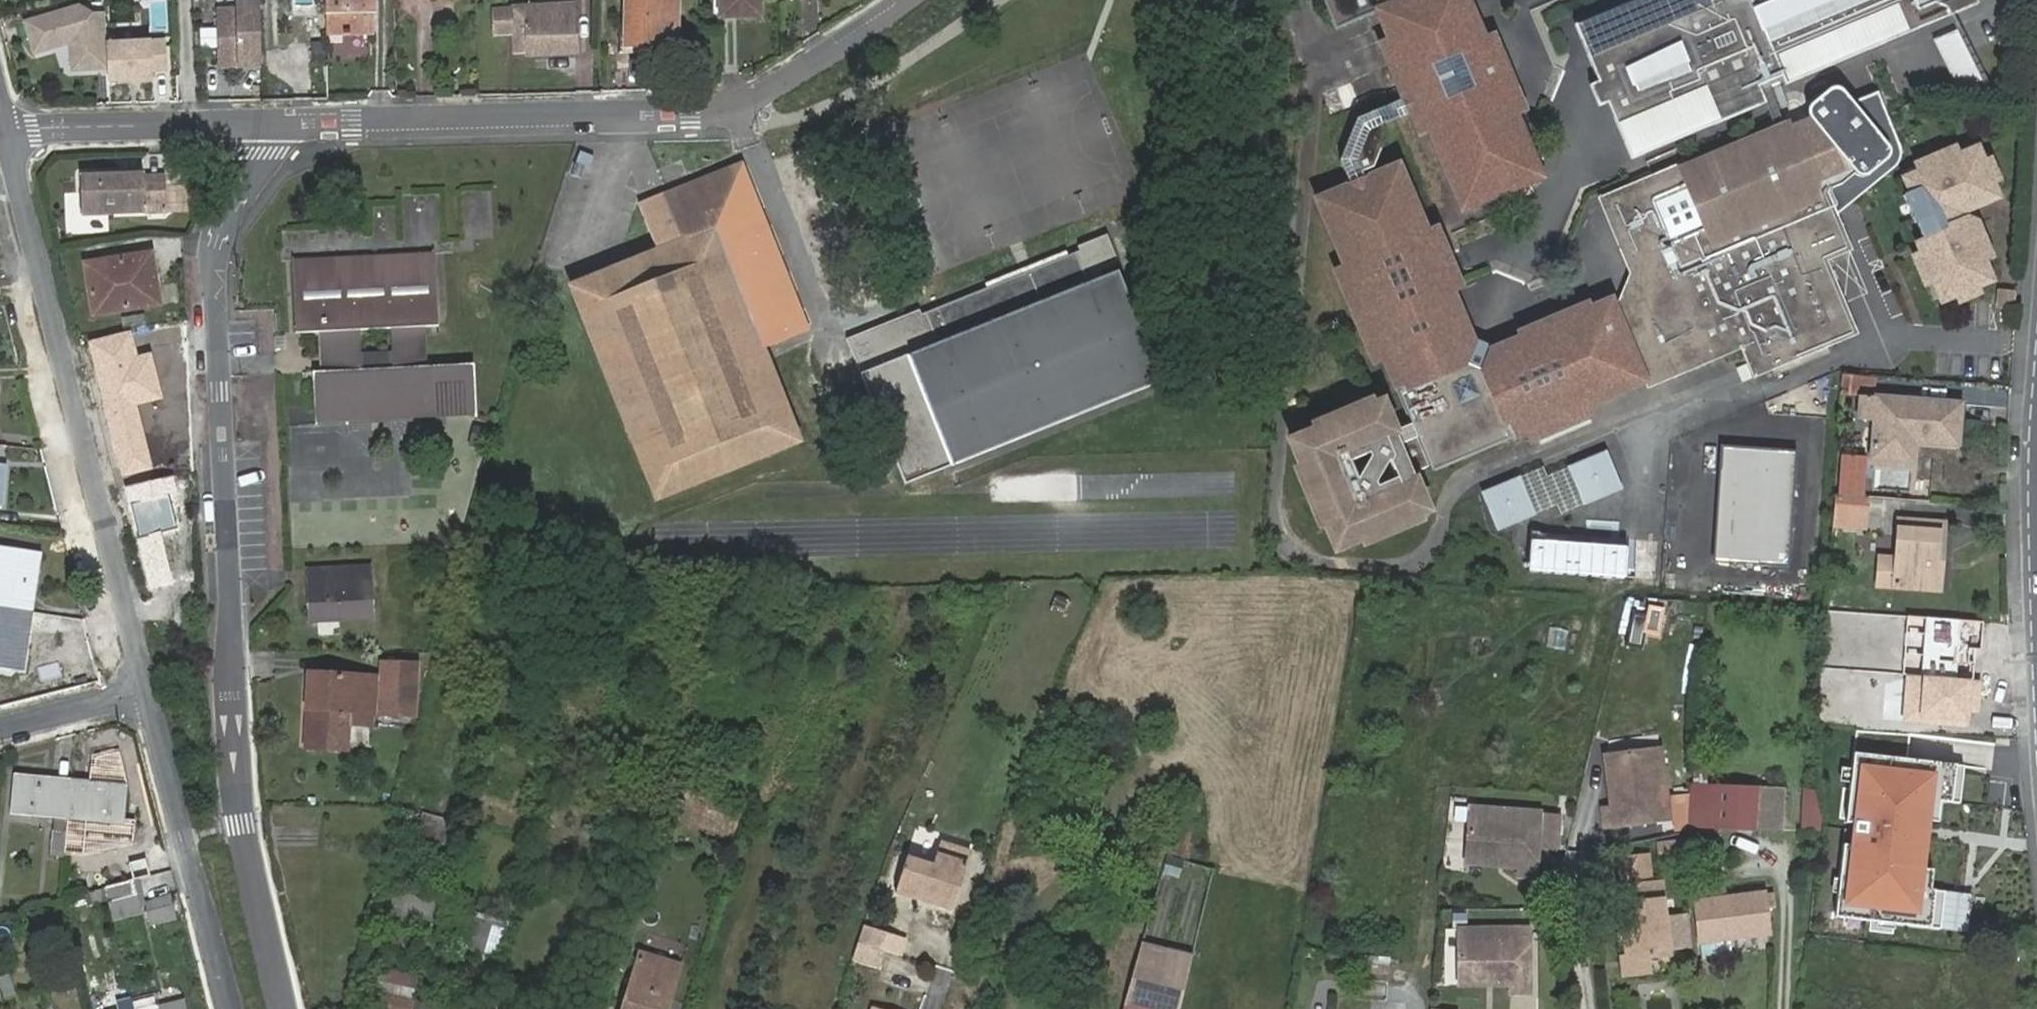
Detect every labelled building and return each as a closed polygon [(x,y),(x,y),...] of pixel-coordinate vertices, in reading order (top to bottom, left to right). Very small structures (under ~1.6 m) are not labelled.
[(326,36),(365,35),(364,13),(373,13),(372,0),(325,0),(326,36)] [(676,46),(677,0),(626,0),(624,53),(644,54),(645,45),(676,46)] [(721,17),(759,16),(759,0),(720,0),(721,17)] [(1384,135),(1381,126),(1409,113),(1417,109),(1427,133),(1461,212),(1525,186),(1528,180),(1537,163),(1516,115),(1500,78),(1509,74),(1501,54),(1492,58),(1483,37),(1467,0),(1324,0),(1334,23),(1338,22),(1340,26),(1375,11),(1387,39),(1402,75),(1395,78),(1402,98),(1354,119),(1339,160),(1349,186),(1366,179),(1363,170),(1374,166),(1384,135)] [(1579,27),(1603,84),(1595,88),(1600,100),(1608,97),(1632,154),(1707,122),(1704,117),(1657,104),(1640,89),(1631,68),(1632,45),(1655,1),(1655,0),(1643,0),(1579,27)] [(1721,0),(1655,0),(1655,1),(1632,45),(1631,68),(1640,89),(1657,104),(1704,117),(1707,122),(1709,126),(1764,103),(1746,61),(1769,51),(1783,85),(1918,28),(1916,23),(1923,20),(1925,25),(1952,14),(1951,13),(1945,0),(1747,0),(1748,1),(1725,10),(1721,0)] [(1974,0),(1945,0),(1951,13),(1976,3),(1974,0)] [(236,11),(216,12),(218,68),(260,68),(259,3),(236,4),(236,11)] [(515,33),(516,54),(575,52),(573,4),(495,8),(496,34),(515,33)] [(79,6),(21,22),(31,57),(67,48),(69,74),(105,73),(104,43),(105,14),(90,15),(79,6)] [(373,34),(373,13),(364,13),(365,35),(373,34)] [(1959,101),(1986,90),(1959,27),(1933,38),(1959,101)] [(1492,33),(1483,37),(1492,58),(1501,54),(1492,33)] [(327,59),(326,39),(314,39),(314,60),(327,59)] [(1379,41),(1395,78),(1402,75),(1387,39),(1379,41)] [(166,41),(104,43),(105,73),(105,86),(152,85),(151,73),(167,73),(166,41)] [(675,55),(676,46),(645,45),(644,54),(675,55)] [(1524,112),(1509,74),(1500,78),(1516,115),(1524,112)] [(1344,110),(1358,105),(1350,82),(1336,87),(1344,110)] [(1805,120),(1784,128),(1793,128),(1804,134),(1834,192),(1837,200),(1832,202),(1837,215),(1892,170),(1899,164),(1899,157),(1898,149),(1876,94),(1848,105),(1839,95),(1833,91),(1826,92),(1806,109),(1802,113),(1805,120)] [(1419,137),(1427,133),(1417,109),(1409,113),(1419,137)] [(1394,167),(1366,179),(1349,186),(1316,200),(1345,267),(1338,270),(1337,277),(1373,359),(1378,361),(1383,359),(1397,392),(1402,390),(1403,393),(1399,396),(1411,424),(1394,431),(1381,402),(1372,406),(1365,403),(1315,423),(1312,431),(1288,440),(1299,466),(1297,476),(1317,524),(1324,526),(1334,551),(1359,540),(1367,543),(1415,524),(1419,516),(1429,511),(1419,489),(1422,488),(1424,481),(1419,470),(1431,465),(1434,470),(1506,440),(1504,436),(1508,434),(1511,438),(1526,432),(1527,436),(1536,437),(1585,416),(1589,410),(1588,406),(1644,382),(1642,375),(1707,349),(1709,354),(1738,342),(1741,350),(1752,378),(1771,370),(1764,354),(1780,349),(1787,351),(1824,335),(1829,346),(1857,334),(1826,261),(1820,258),(1796,268),(1793,260),(1846,237),(1837,215),(1832,202),(1837,200),(1834,192),(1804,134),(1793,128),(1784,128),(1681,171),(1678,164),(1653,174),(1656,181),(1634,191),(1632,196),(1634,202),(1629,204),(1626,206),(1622,211),(1619,216),(1615,223),(1614,228),(1615,233),(1617,239),(1621,245),(1625,249),(1630,252),(1635,255),(1640,257),(1646,257),(1652,255),(1656,253),(1659,260),(1660,263),(1641,308),(1621,317),(1615,302),(1614,299),(1590,309),(1591,313),(1521,342),(1519,339),(1493,350),(1490,343),(1474,337),(1469,339),(1449,293),(1454,290),(1458,283),(1435,233),(1430,231),(1423,233),(1394,167)] [(1907,185),(1898,189),(1910,218),(1916,233),(1923,230),(1954,217),(1962,213),(1974,208),(1993,200),(1997,193),(1993,183),(1984,160),(1978,145),(1956,154),(1953,145),(1937,153),(1940,161),(1916,171),(1903,176),(1907,185)] [(1914,163),(1916,171),(1940,161),(1937,153),(1914,163)] [(1990,157),(1984,160),(1993,183),(2000,180),(1990,157)] [(1543,178),(1537,163),(1528,180),(1525,186),(1534,182),(1543,178)] [(666,194),(669,201),(738,172),(736,165),(666,194)] [(808,329),(745,170),(738,172),(756,217),(750,220),(754,229),(760,226),(775,263),(768,265),(771,274),(778,271),(789,301),(783,303),(787,312),(793,309),(802,331),(808,329)] [(575,288),(656,495),(795,440),(758,348),(802,331),(793,309),(787,312),(783,303),(789,301),(778,271),(771,274),(768,265),(775,263),(760,226),(754,229),(750,220),(756,217),(738,172),(669,201),(686,242),(575,288)] [(143,173),(81,175),(83,214),(166,212),(165,177),(143,177),(143,173)] [(1618,300),(1615,302),(1621,317),(1641,308),(1660,263),(1659,260),(1656,253),(1652,255),(1646,257),(1640,257),(1635,255),(1630,252),(1625,249),(1621,245),(1617,239),(1615,233),(1614,228),(1615,223),(1619,216),(1622,211),(1626,206),(1629,204),(1634,202),(1632,196),(1634,191),(1656,181),(1653,174),(1626,186),(1597,197),(1628,273),(1618,300)] [(1981,223),(1974,208),(1962,213),(1954,217),(1957,223),(1964,220),(1968,222),(1976,225),(1981,223)] [(1957,223),(1954,217),(1923,230),(1931,249),(1918,254),(1913,256),(1924,285),(1932,282),(1940,301),(1954,296),(1976,287),(1991,281),(1983,260),(1989,258),(1976,225),(1968,222),(1964,220),(1957,223)] [(1931,249),(1923,230),(1916,233),(1910,235),(1918,254),(1931,249)] [(1851,251),(1846,237),(1793,260),(1796,268),(1820,258),(1826,261),(1851,251)] [(146,278),(155,277),(152,253),(86,263),(94,316),(150,307),(146,278)] [(937,344),(907,355),(953,465),(1161,379),(1116,270),(1086,283),(1074,253),(925,314),(937,344)] [(314,372),(316,422),(349,421),(348,371),(392,369),(394,418),(476,415),(473,366),(425,368),(424,328),(437,327),(434,254),(292,261),(295,333),(318,332),(329,332),(331,372),(320,372),(314,372)] [(160,305),(155,277),(146,278),(150,307),(160,305)] [(1979,295),(1976,287),(1954,296),(1957,303),(1979,295)] [(1999,292),(1998,306),(2010,307),(2011,293),(1999,292)] [(1517,333),(1519,339),(1521,342),(1591,313),(1590,309),(1587,304),(1517,333)] [(123,320),(125,329),(142,327),(142,318),(123,320)] [(132,329),(87,340),(120,478),(150,471),(134,405),(162,399),(151,352),(138,355),(132,329)] [(318,332),(320,372),(331,372),(329,332),(318,332)] [(1771,370),(1829,346),(1824,335),(1787,351),(1780,349),(1764,354),(1771,370)] [(1646,388),(1741,350),(1738,342),(1709,354),(1707,349),(1642,375),(1644,382),(1646,388)] [(349,421),(394,418),(392,369),(348,371),(349,421)] [(1855,377),(1843,376),(1842,391),(1854,392),(1854,389),(1855,377)] [(1875,379),(1855,377),(1854,389),(1874,391),(1875,379)] [(1874,418),(1870,458),(1912,463),(1914,442),(1955,446),(1959,403),(1861,396),(1858,417),(1874,418)] [(483,453),(489,429),(472,425),(466,449),(483,453)] [(1797,452),(1720,447),(1712,561),(1789,566),(1797,452)] [(1607,449),(1574,466),(1589,500),(1623,483),(1607,449)] [(1541,460),(1516,471),(1521,479),(1537,513),(1560,502),(1549,478),(1541,460)] [(1574,466),(1549,478),(1560,502),(1565,511),(1589,500),(1574,466)] [(175,475),(125,488),(151,588),(173,582),(160,533),(177,529),(169,496),(180,493),(175,475)] [(1521,479),(1487,495),(1502,529),(1537,513),(1521,479)] [(1864,499),(1833,496),(1831,526),(1861,527),(1864,499)] [(1931,557),(1941,557),(1944,524),(1899,520),(1896,559),(1879,557),(1877,586),(1929,591),(1931,557)] [(1660,538),(1533,533),(1531,571),(1660,576),(1660,538)] [(25,612),(27,595),(35,596),(42,553),(0,547),(0,608),(7,610),(25,612)] [(1938,591),(1941,557),(1931,557),(1929,591),(1938,591)] [(308,570),(308,585),(369,582),(368,566),(308,570)] [(369,582),(308,585),(310,621),(371,619),(369,582)] [(25,612),(33,612),(35,596),(27,595),(25,612)] [(25,612),(7,610),(0,608),(0,667),(24,671),(30,631),(21,630),(25,612)] [(1644,616),(1630,614),(1624,647),(1644,651),(1647,636),(1662,639),(1667,612),(1645,608),(1644,616)] [(30,631),(33,612),(25,612),(21,630),(30,631)] [(1547,627),(1544,647),(1565,650),(1568,630),(1547,627)] [(381,662),(379,714),(414,716),(417,664),(381,662)] [(310,674),(304,747),(345,751),(348,723),(370,725),(374,678),(310,674)] [(1981,680),(1906,674),(1902,722),(1968,727),(1969,713),(1979,713),(1981,680)] [(1815,705),(1814,726),(1874,729),(1875,708),(1815,705)] [(87,788),(70,786),(68,802),(64,857),(82,857),(133,844),(135,821),(124,819),(127,785),(119,747),(93,755),(88,781),(87,788)] [(1658,751),(1617,756),(1609,767),(1612,792),(1607,793),(1609,810),(1601,812),(1602,829),(1667,820),(1658,751)] [(1868,755),(1850,752),(1828,923),(1967,940),(1972,897),(1917,890),(1924,833),(1928,801),(1959,805),(1964,767),(1868,755)] [(1617,756),(1602,758),(1607,793),(1612,792),(1609,767),(1617,756)] [(1692,769),(1690,786),(1705,787),(1707,771),(1692,769)] [(1068,775),(1082,781),(1084,777),(1069,771),(1068,775)] [(68,802),(70,786),(55,785),(55,778),(14,774),(11,814),(54,819),(51,856),(64,857),(68,802)] [(88,781),(70,779),(70,786),(87,788),(88,781)] [(1687,825),(1690,825),(1779,828),(1781,790),(1705,787),(1690,786),(1689,808),(1688,812),(1687,825)] [(1814,793),(1813,791),(1801,790),(1800,830),(1818,832),(1820,822),(1818,815),(1814,793)] [(1819,792),(1814,793),(1818,815),(1826,813),(1819,792)] [(1186,805),(1181,822),(1193,826),(1199,808),(1186,805)] [(1689,808),(1672,807),(1672,833),(1684,834),(1688,812),(1689,808)] [(1538,814),(1468,810),(1465,850),(1474,861),(1499,863),(1499,868),(1517,869),(1516,878),(1534,880),(1535,850),(1538,814)] [(420,813),(409,849),(443,860),(446,847),(452,848),(456,833),(446,831),(449,822),(420,813)] [(1559,816),(1538,814),(1535,850),(1557,851),(1559,816)] [(1193,826),(1181,822),(1171,853),(1184,857),(1193,826)] [(906,836),(900,849),(909,854),(915,840),(906,836)] [(1691,838),(1657,841),(1659,863),(1693,860),(1691,838)] [(970,854),(939,845),(931,868),(905,860),(894,895),(951,912),(970,854)] [(1474,861),(1465,850),(1464,865),(1499,868),(1499,863),(1474,861)] [(1654,881),(1651,854),(1622,856),(1624,884),(1618,885),(1622,924),(1618,924),(1619,942),(1623,941),(1625,955),(1620,956),(1622,977),(1677,972),(1674,951),(1692,949),(1689,913),(1668,915),(1665,880),(1654,881)] [(133,880),(105,887),(113,919),(140,912),(133,880)] [(1693,887),(1695,902),(1725,898),(1723,884),(1693,887)] [(394,892),(386,918),(427,931),(435,905),(394,892)] [(1134,894),(1130,911),(1145,915),(1150,898),(1134,894)] [(1695,902),(1700,943),(1730,939),(1768,935),(1764,908),(1771,907),(1770,895),(1763,896),(1762,894),(1725,898),(1695,902)] [(149,912),(151,924),(174,918),(170,907),(149,912)] [(476,917),(468,948),(493,955),(503,924),(476,917)] [(1533,926),(1458,925),(1457,988),(1533,989),(1533,926)] [(908,939),(865,926),(854,960),(880,968),(885,952),(903,958),(908,939)] [(1730,939),(1700,943),(1701,956),(1731,952),(1730,939)] [(1142,943),(1127,997),(1176,1008),(1179,1008),(1192,955),(1142,943)] [(638,962),(670,973),(659,1008),(667,1008),(681,965),(641,952),(638,962)] [(638,962),(624,1008),(659,1008),(670,973),(638,962)] [(1361,962),(1360,980),(1386,981),(1388,965),(1361,962)] [(6,998),(15,995),(10,974),(0,978),(0,979),(6,998)] [(371,1008),(410,1008),(411,1002),(414,991),(377,983),(371,1008)] [(1127,997),(1124,1007),(1134,1008),(1176,1008),(1127,997)] [(180,1000),(143,1008),(183,1008),(180,1000)]
